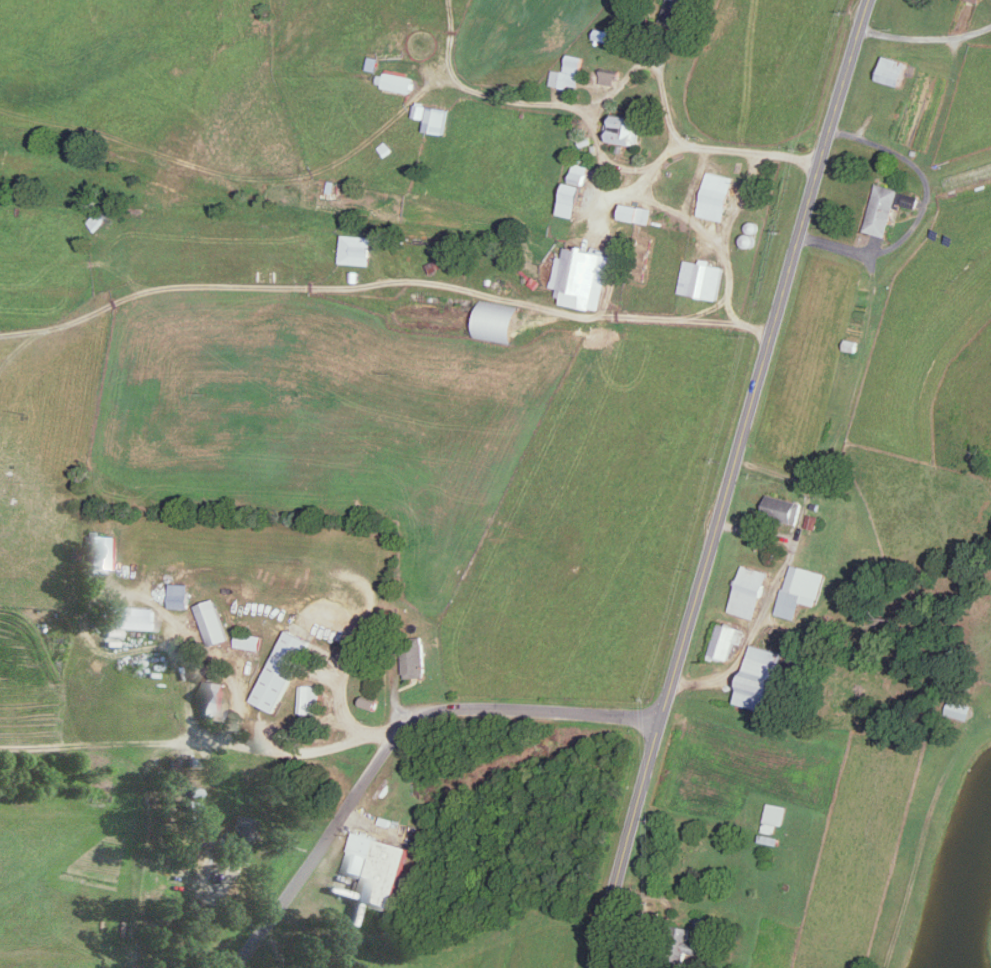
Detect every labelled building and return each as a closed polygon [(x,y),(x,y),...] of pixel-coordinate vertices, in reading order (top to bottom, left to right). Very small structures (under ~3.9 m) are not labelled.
[(578,85),(584,55),(568,53),(564,70),(552,68),(549,84),(568,87),(569,83),(578,85)] [(879,79),(903,85),(909,61),(886,55),(879,79)] [(601,81),(616,84),(618,71),(603,68),(601,81)] [(415,73),(382,69),(380,86),(412,90),(415,73)] [(449,107),(416,103),(415,116),(427,117),(425,130),(446,133),(449,107)] [(605,139),(639,142),(642,117),(608,113),(605,139)] [(588,165),(574,162),(571,179),(585,182),(588,165)] [(725,219),(733,175),(706,171),(698,215),(725,219)] [(576,216),(584,185),(568,181),(560,212),(576,216)] [(864,230),(887,236),(900,188),(877,182),(864,230)] [(621,217),(650,223),(653,208),(625,201),(621,217)] [(371,235),(341,234),(339,262),(369,263),(371,235)] [(600,309),(610,254),(598,252),(598,249),(565,243),(563,255),(556,254),(551,286),(558,287),(556,294),(564,296),(563,302),(600,309)] [(427,263),(432,272),(452,261),(447,252),(427,263)] [(724,265),(684,259),(679,292),(719,298),(724,265)] [(474,336),(513,342),(518,306),(480,300),(474,336)] [(763,515),(798,521),(802,500),(767,494),(763,515)] [(116,569),(117,535),(91,534),(90,568),(116,569)] [(826,572),(790,563),(777,614),(795,618),(800,600),(818,605),(826,572)] [(757,617),(767,570),(741,564),(731,612),(757,617)] [(189,608),(190,583),(171,582),(170,607),(189,608)] [(196,605),(210,646),(229,639),(215,598),(196,605)] [(155,607),(110,605),(109,627),(155,628),(155,607)] [(742,643),(747,629),(720,621),(709,656),(729,662),(735,641),(742,643)] [(310,639),(286,629),(253,701),(277,711),(310,639)] [(236,646),(261,649),(263,634),(237,630),(236,646)] [(406,661),(403,661),(404,677),(424,677),(423,640),(405,641),(406,661)] [(770,711),(784,652),(751,644),(737,703),(770,711)] [(222,718),(224,681),(205,680),(203,717),(222,718)] [(319,712),(320,685),(300,684),(299,712),(319,712)] [(378,701),(363,696),(361,704),(375,709),(378,701)] [(776,823),(784,824),(786,804),(767,802),(764,831),(775,832),(776,823)] [(243,859),(255,819),(234,813),(222,853),(243,859)] [(411,847),(353,832),(343,870),(365,876),(365,873),(368,873),(366,881),(359,879),(353,899),(395,910),(411,847)]
